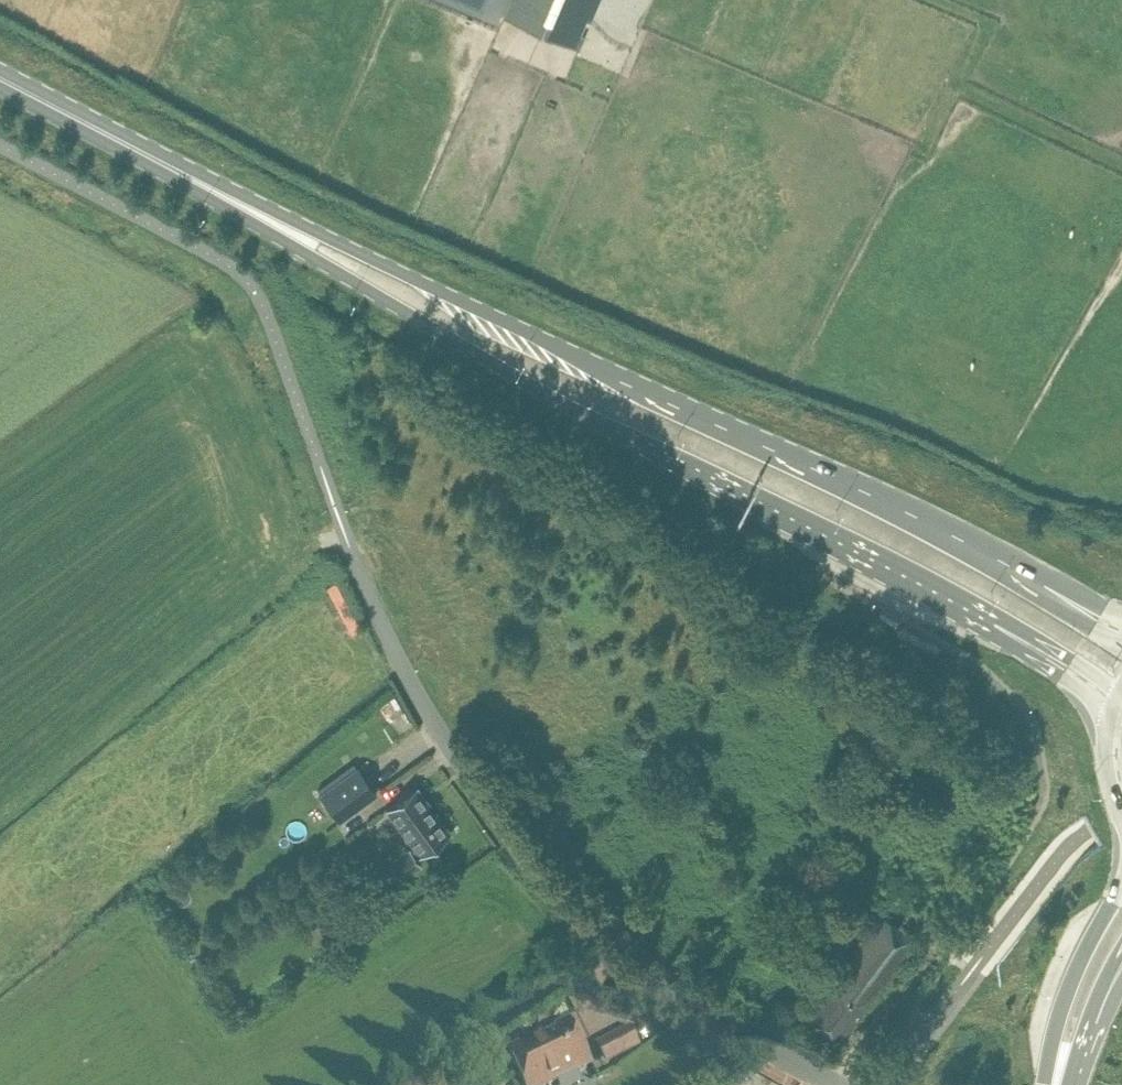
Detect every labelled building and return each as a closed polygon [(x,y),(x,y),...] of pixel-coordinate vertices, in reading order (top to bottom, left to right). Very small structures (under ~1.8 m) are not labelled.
[(504,17),(578,49),(584,34),(578,31),(583,18),(590,21),(599,0),(512,0),(504,17)] [(344,578),(331,582),(348,633),(361,629),(344,578)] [(340,819),(376,792),(357,766),(321,793),(340,819)] [(416,785),(386,807),(416,847),(412,850),(410,848),(390,862),(402,878),(422,863),(416,856),(420,853),(421,854),(451,832),(416,785)] [(880,909),(803,1011),(841,1041),(919,939),(880,909)] [(507,1050),(524,1084),(544,1084),(565,1075),(563,1072),(575,1066),(576,1069),(591,1062),(570,1019),(555,1026),(557,1029),(545,1035),(543,1032),(507,1050)] [(630,1026),(619,1031),(595,1043),(605,1063),(628,1051),(640,1045),(630,1026)]
